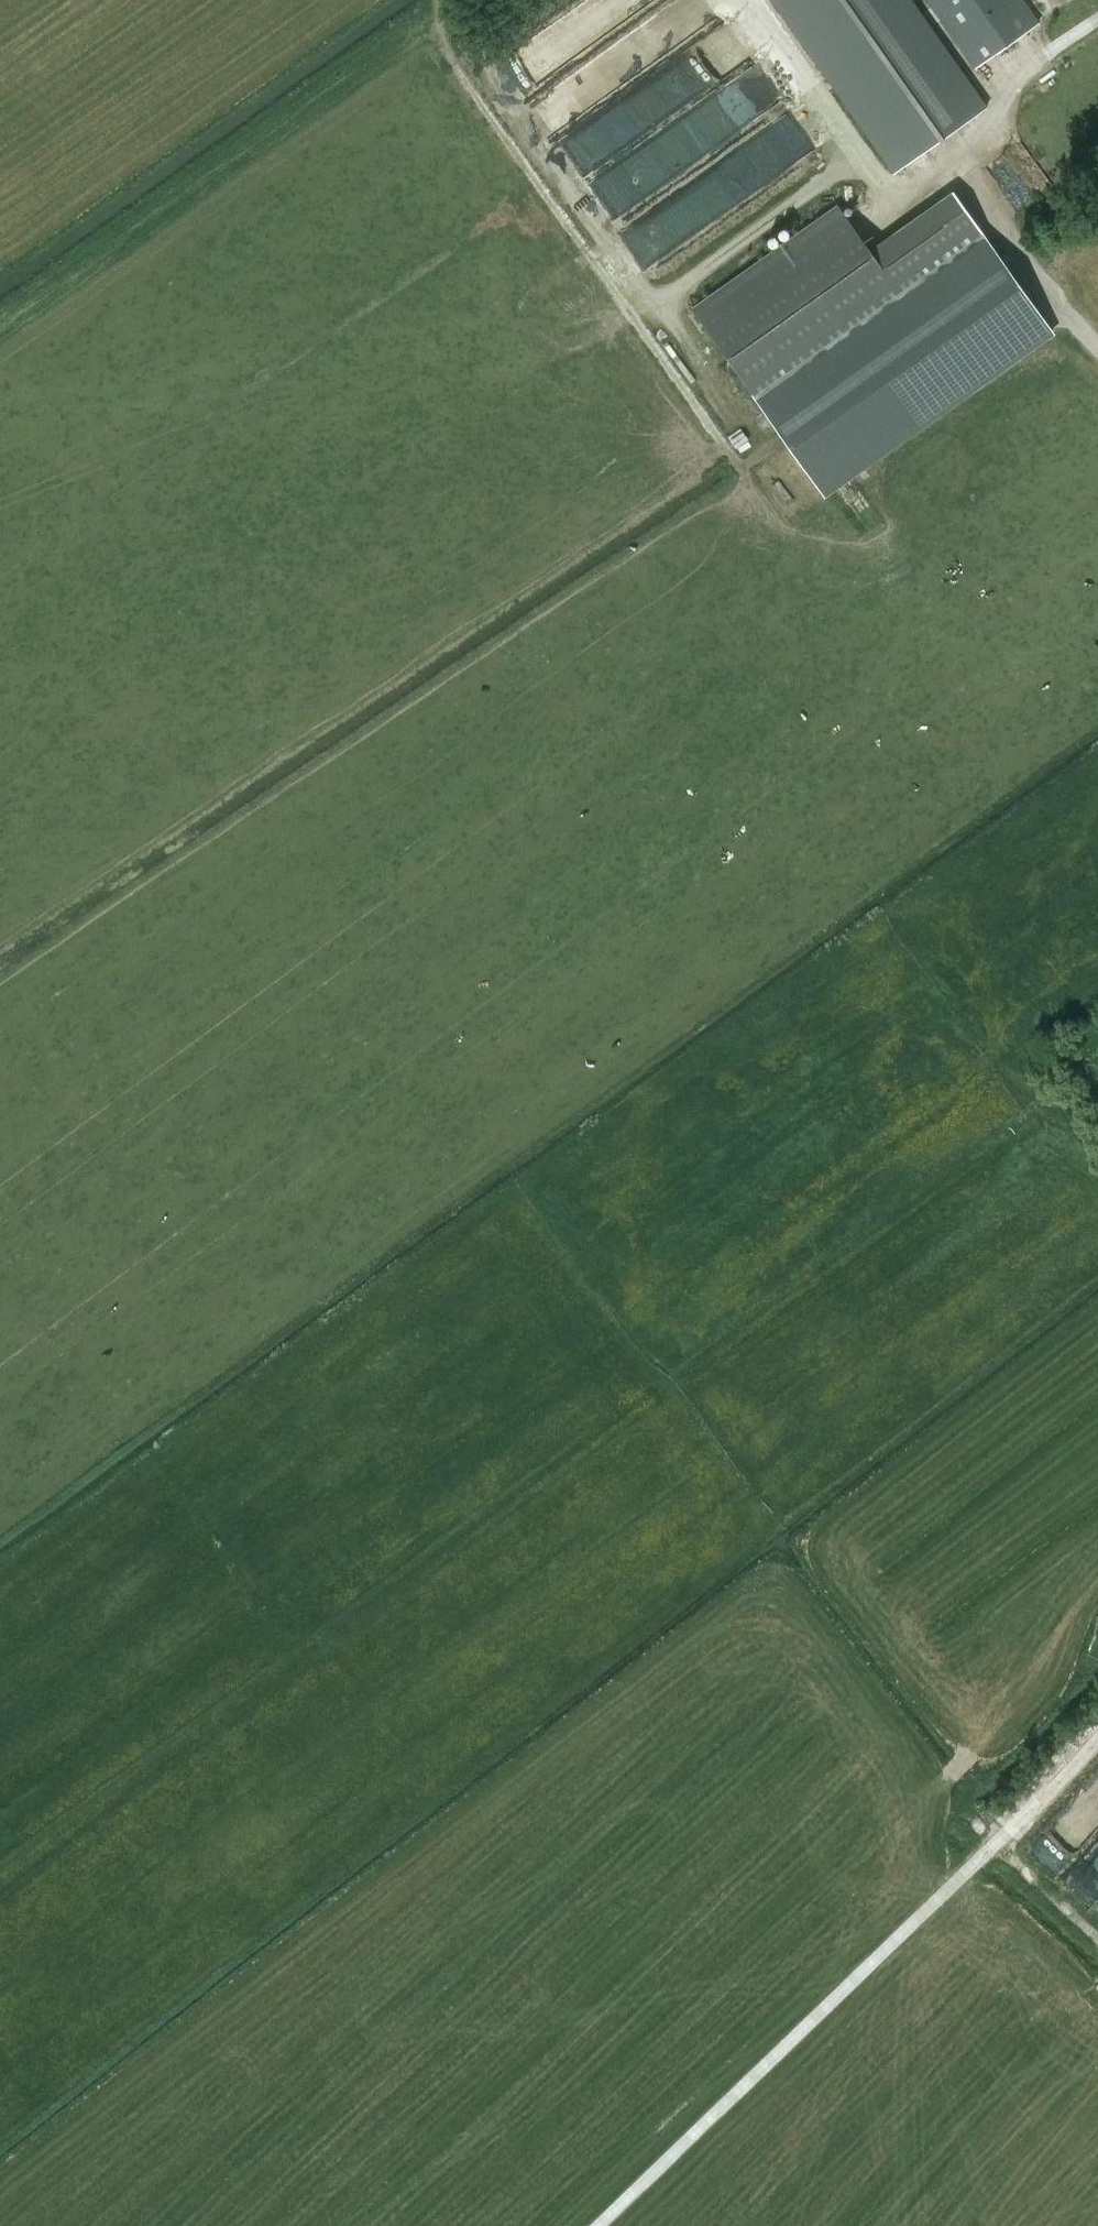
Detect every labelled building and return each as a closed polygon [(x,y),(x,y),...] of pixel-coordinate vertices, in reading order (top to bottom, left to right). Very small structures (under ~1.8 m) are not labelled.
[(931,7),(922,13),(912,0),(775,0),(866,130),(896,172),(987,107),(932,28),(941,21),(964,54),(959,58),(969,72),(975,69),(979,75),(986,68),(982,63),(1039,23),(1024,0),(926,0),(931,7)] [(611,209),(636,201),(627,169),(601,177),(611,209)] [(695,312),(762,405),(829,500),(1057,338),(989,243),(955,195),(872,253),(840,208),(695,312)] [(1062,1821),(1075,1832),(1073,1834),(1085,1844),(1097,1829),(1097,1777),(1062,1821)] [(1097,1901),(1097,1851),(1094,1850),(1074,1890),(1097,1901)]
